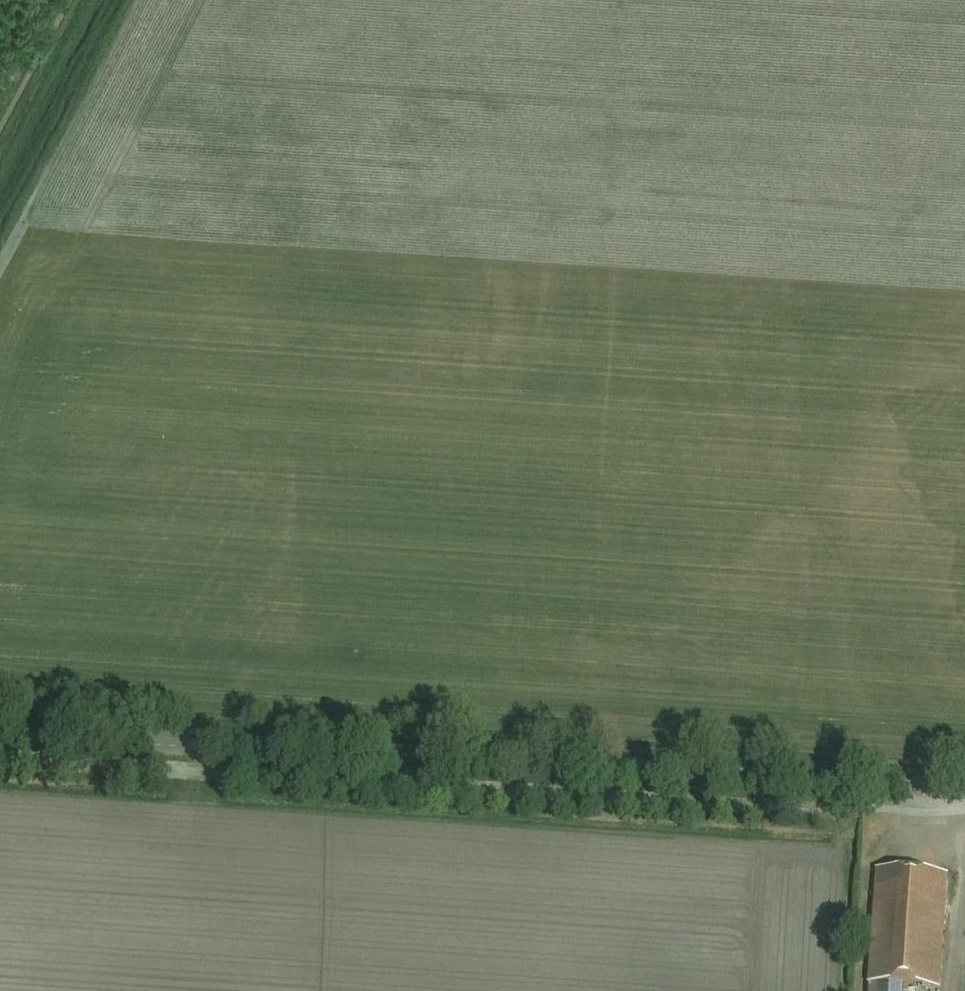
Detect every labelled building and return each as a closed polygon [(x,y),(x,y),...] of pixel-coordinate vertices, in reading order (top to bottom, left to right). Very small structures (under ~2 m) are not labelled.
[(867,985),(867,990),(908,990),(908,988),(940,990),(947,876),(873,871),(865,985),(867,985)]
